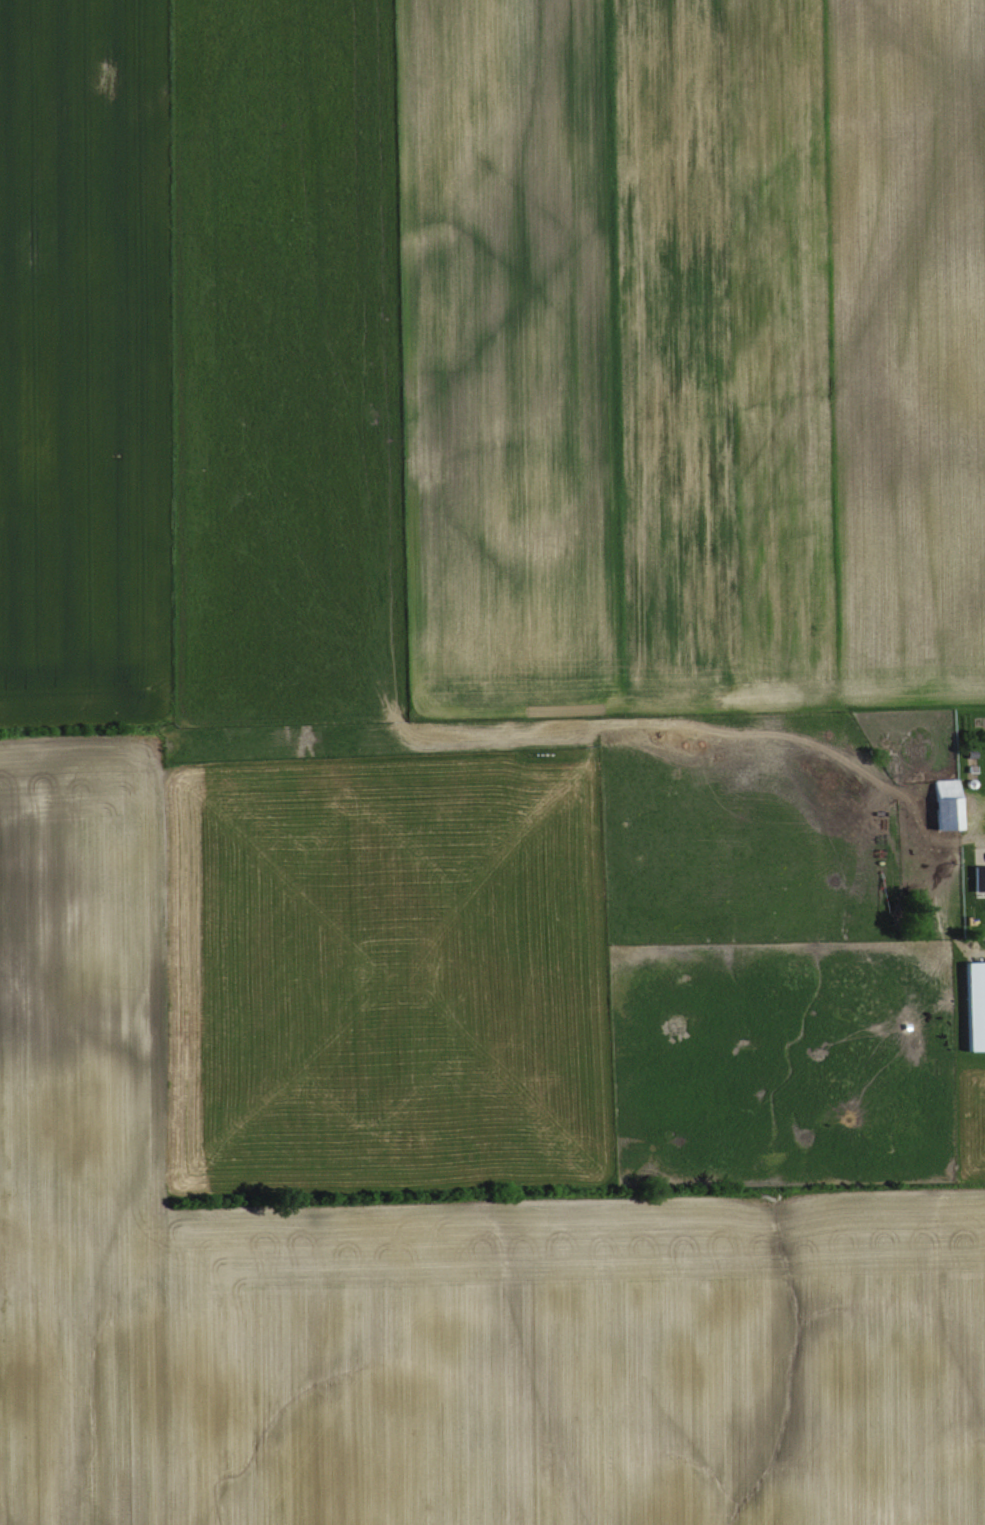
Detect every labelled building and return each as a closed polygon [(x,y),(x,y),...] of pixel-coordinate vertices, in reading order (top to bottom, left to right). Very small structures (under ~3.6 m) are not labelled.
[(959,1051),(984,1050),(984,961),(958,961),(959,1051)]
